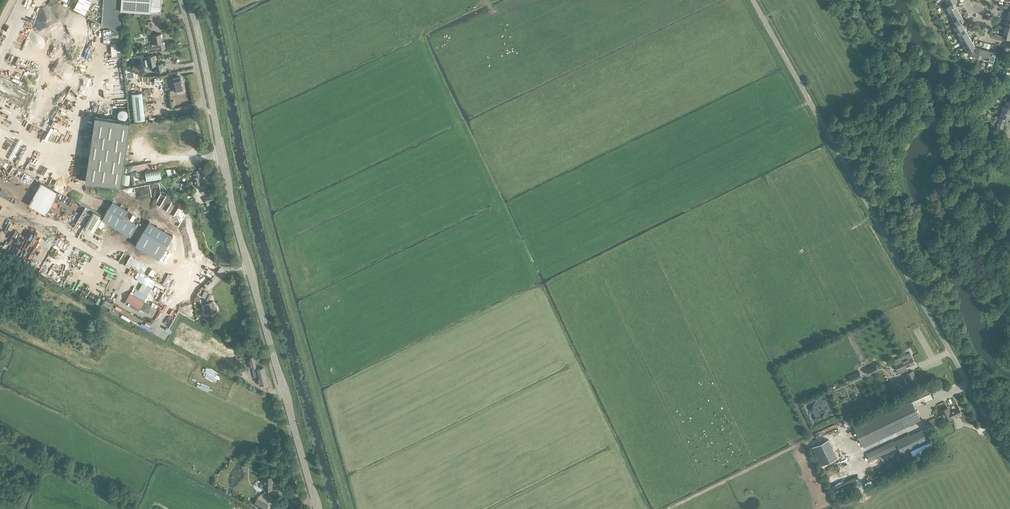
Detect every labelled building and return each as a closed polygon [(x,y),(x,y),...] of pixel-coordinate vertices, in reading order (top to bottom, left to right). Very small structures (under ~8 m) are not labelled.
[(92,0),(91,0),(78,0),(74,8),(85,14),(92,0)] [(121,10),(121,7),(120,7),(121,0),(103,0),(101,23),(120,32),(122,10),(121,10)] [(121,10),(122,10),(151,12),(161,13),(161,6),(162,0),(122,0),(121,7),(121,10)] [(957,7),(954,3),(954,2),(949,5),(946,6),(949,11),(957,7)] [(949,11),(952,16),(959,12),(957,7),(949,11)] [(959,12),(952,16),(954,21),(962,16),(959,12)] [(962,16),(954,21),(957,25),(961,23),(965,21),(962,16)] [(957,25),(953,27),(957,32),(964,28),(961,23),(957,25)] [(957,32),(959,37),(967,32),(964,28),(957,32)] [(959,37),(962,41),(970,37),(967,32),(959,37)] [(120,34),(112,34),(112,43),(120,42),(120,34)] [(162,42),(161,37),(161,34),(153,35),(154,44),(147,45),(148,52),(164,49),(163,42),(162,42)] [(962,41),(964,46),(972,41),(970,37),(962,41)] [(964,46),(967,50),(975,46),(972,41),(964,46)] [(121,42),(120,42),(112,43),(111,43),(112,56),(117,55),(118,56),(122,56),(121,42)] [(969,55),(974,56),(977,47),(975,47),(975,46),(967,50),(969,55)] [(157,64),(155,55),(147,57),(148,66),(155,65),(157,72),(164,71),(163,63),(157,64)] [(183,89),(181,76),(172,78),(175,89),(170,90),(171,95),(178,94),(178,90),(183,89)] [(131,93),(134,121),(145,120),(142,92),(131,93)] [(1009,119),(1009,116),(1009,113),(1001,111),(1000,116),(1008,119),(1009,119)] [(95,116),(85,182),(121,187),(130,121),(95,116)] [(1008,119),(1000,116),(998,125),(1009,127),(1009,123),(1009,122),(1008,121),(1008,119)] [(208,182),(204,167),(199,168),(200,170),(197,171),(197,174),(199,178),(200,181),(199,181),(200,184),(208,182)] [(160,168),(145,171),(147,182),(162,180),(160,168)] [(131,175),(123,174),(121,184),(129,185),(131,175)] [(46,215),(59,192),(41,182),(29,204),(46,215)] [(180,183),(173,182),(172,187),(176,187),(176,188),(178,188),(178,189),(186,190),(187,186),(183,186),(183,184),(183,183),(180,182),(180,183)] [(9,192),(1,188),(0,191),(0,195),(7,198),(9,192)] [(215,207),(213,200),(212,195),(205,197),(205,198),(204,199),(205,202),(206,202),(207,205),(211,204),(212,207),(215,207)] [(115,203),(104,221),(132,237),(138,227),(126,220),(130,212),(115,203)] [(93,232),(102,217),(93,212),(85,227),(93,232)] [(173,235),(149,221),(135,245),(158,259),(173,235)] [(156,308),(158,305),(153,302),(151,305),(144,301),(155,281),(140,273),(136,279),(142,282),(138,289),(136,288),(133,294),(131,292),(124,303),(138,311),(140,308),(153,315),(157,308),(156,308)] [(209,302),(209,299),(211,295),(208,293),(208,292),(205,290),(201,296),(205,298),(205,299),(206,303),(204,304),(206,309),(205,310),(206,313),(209,312),(209,313),(216,311),(216,310),(217,310),(217,309),(217,307),(216,307),(215,307),(213,301),(209,302)] [(898,371),(915,363),(910,352),(893,360),(898,371)] [(257,369),(254,356),(249,357),(254,378),(258,378),(260,385),(268,383),(264,367),(257,369)] [(876,363),(865,368),(867,372),(877,367),(876,363)] [(910,382),(917,379),(913,370),(904,375),(905,376),(907,376),(910,382)] [(859,371),(848,376),(850,380),(861,375),(859,371)] [(853,425),(864,447),(894,433),(921,420),(915,406),(933,397),(930,392),(927,386),(906,396),(906,397),(890,404),(891,406),(853,425)] [(949,411),(947,407),(941,410),(946,421),(952,418),(952,416),(953,416),(953,417),(962,413),(959,407),(951,411),(950,410),(949,411)] [(934,418),(929,420),(933,428),(939,425),(936,419),(935,420),(934,418)] [(926,430),(918,433),(923,444),(931,441),(926,430)] [(902,455),(923,444),(918,433),(896,444),(902,455)] [(828,439),(812,446),(821,466),(837,458),(828,439)] [(866,453),(870,461),(897,447),(894,440),(866,453)] [(253,468),(246,462),(243,465),(250,471),(253,468)] [(260,485),(260,487),(262,489),(264,489),(272,489),(272,484),(273,484),(273,476),(264,476),(264,477),(264,481),(264,484),(261,484),(260,485)] [(254,504),(261,508),(266,508),(268,505),(256,499),(254,504)]
